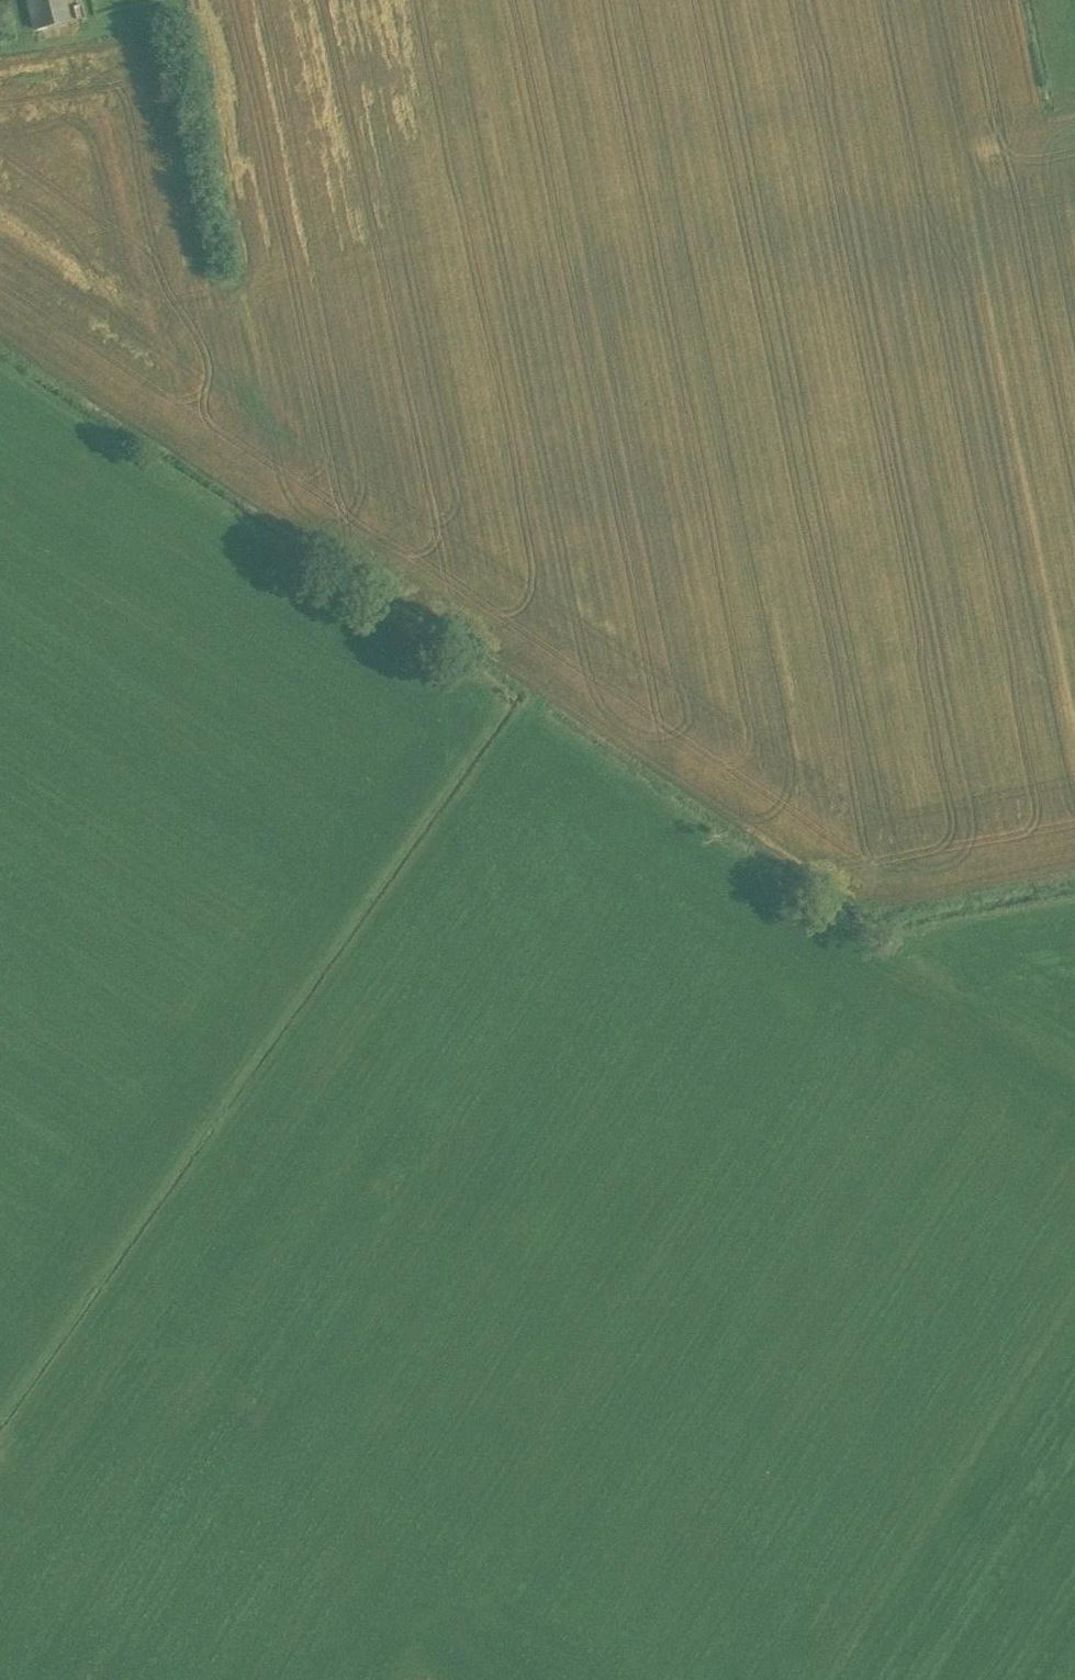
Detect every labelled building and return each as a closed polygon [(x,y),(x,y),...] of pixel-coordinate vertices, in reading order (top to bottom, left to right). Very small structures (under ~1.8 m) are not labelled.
[(65,0),(26,0),(33,32),(70,24),(65,0)]
